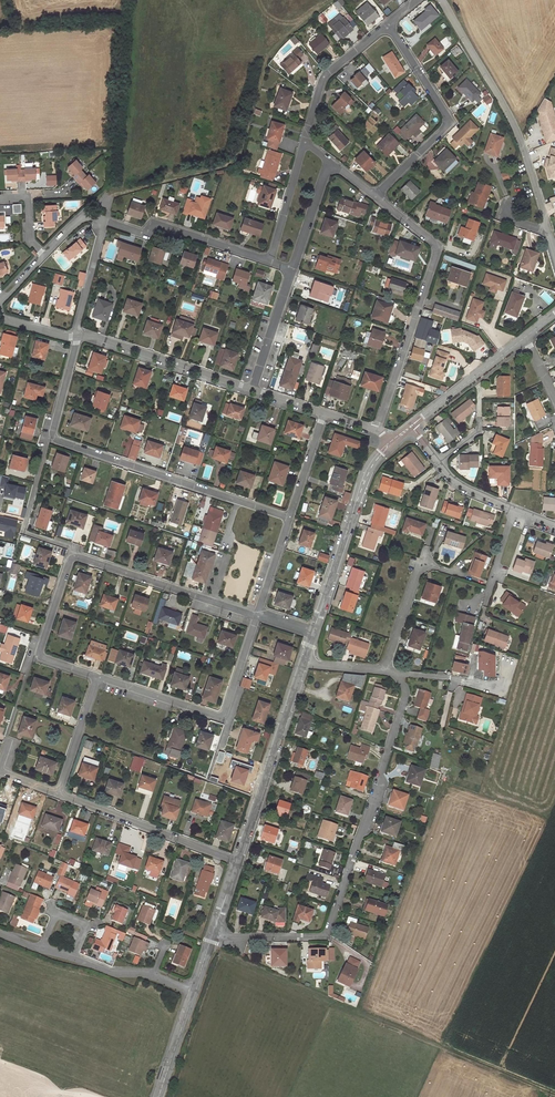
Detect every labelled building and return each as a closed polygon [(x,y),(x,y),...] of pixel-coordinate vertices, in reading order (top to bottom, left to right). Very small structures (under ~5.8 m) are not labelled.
[(337,0),(333,4),(337,10),(342,6),(337,0)] [(367,25),(378,16),(367,2),(362,7),(365,11),(359,16),(367,25)] [(431,5),(413,20),(421,30),(439,15),(431,5)] [(328,24),(335,33),(337,31),(343,38),(353,29),(343,18),(338,22),(334,19),(328,24)] [(321,34),(309,44),(317,53),(329,44),(321,34)] [(435,39),(427,45),(435,55),(443,49),(435,39)] [(293,54),(280,66),(288,74),(301,63),(298,58),(302,54),(297,48),(292,53),(293,54)] [(392,52),(383,58),(395,77),(403,71),(392,52)] [(440,67),(446,73),(450,78),(457,72),(448,60),(440,67)] [(354,77),(350,81),(359,90),(363,86),(360,83),(368,77),(362,70),(359,72),(353,76),(354,77)] [(472,101),(474,99),(477,96),(480,94),(466,80),(459,88),(472,101)] [(400,92),(405,96),(409,100),(407,102),(411,105),(418,98),(413,93),(416,90),(412,87),(412,88),(408,84),(400,92)] [(280,89),(274,105),(285,110),(291,94),(280,89)] [(340,97),(331,106),(340,115),(353,101),(344,92),(339,96),(340,97)] [(483,100),(487,105),(491,101),(488,96),(483,100)] [(544,98),(536,112),(546,144),(554,141),(554,115),(551,102),(544,98)] [(408,137),(412,134),(418,128),(424,122),(416,115),(401,130),(408,137)] [(478,129),(470,121),(452,138),(454,141),(451,144),(454,148),(458,144),(460,146),(464,142),(469,138),(478,129)] [(271,122),(267,139),(279,142),(283,125),(271,122)] [(331,133),(328,138),(340,150),(348,142),(337,129),(338,128),(335,125),(329,130),(331,133)] [(420,131),(418,128),(412,134),(415,137),(420,131)] [(389,134),(377,146),(387,155),(398,144),(389,134)] [(484,151),(495,155),(498,145),(500,146),(503,138),(490,134),(484,151)] [(464,142),(468,146),(472,141),(469,138),(464,142)] [(547,167),(550,178),(554,177),(554,149),(552,148),(550,156),(551,157),(551,159),(548,167),(547,167)] [(262,169),(261,173),(273,177),(275,172),(272,171),(273,168),(276,169),(281,154),(269,149),(262,169)] [(442,153),(434,161),(443,170),(443,169),(445,171),(448,172),(458,163),(457,161),(454,159),(455,158),(447,150),(443,155),(442,153)] [(363,152),(355,160),(366,171),(374,163),(363,152)] [(72,176),(75,180),(79,183),(80,182),(84,186),(87,190),(95,183),(88,175),(86,177),(80,170),(82,168),(75,160),(67,167),(74,175),(72,176)] [(24,173),(20,173),(16,173),(16,170),(5,170),(6,181),(11,180),(16,180),(16,182),(25,181),(25,180),(30,180),(35,179),(34,169),(24,169),(24,173)] [(500,174),(502,181),(509,179),(507,172),(500,174)] [(409,181),(401,189),(412,200),(420,191),(409,181)] [(485,201),(490,186),(478,183),(475,193),(472,192),(468,202),(485,209),(487,202),(487,201),(485,201)] [(264,186),(258,204),(269,208),(275,190),(264,186)] [(175,214),(176,214),(178,205),(179,204),(173,202),(174,199),(173,198),(170,196),(168,197),(167,200),(163,199),(160,209),(175,214)] [(187,199),(182,213),(187,215),(188,213),(203,218),(209,201),(200,198),(196,197),(194,203),(191,202),(192,200),(187,199)] [(346,212),(347,212),(352,214),(353,214),(354,213),(355,210),(360,212),(361,212),(364,204),(357,202),(357,203),(340,198),(336,209),(342,210),(339,211),(342,215),(344,215),(346,214),(346,212)] [(131,202),(127,214),(141,218),(144,206),(131,202)] [(430,202),(426,215),(446,222),(450,210),(434,205),(435,203),(430,202)] [(20,204),(12,204),(12,213),(20,213),(20,204)] [(45,217),(45,222),(43,222),(43,227),(53,226),(52,222),(55,222),(55,206),(41,206),(42,212),(44,212),(45,217)] [(217,213),(213,224),(229,229),(232,218),(217,213)] [(371,217),(368,225),(373,227),(372,229),(371,231),(388,236),(392,225),(375,219),(376,218),(371,217)] [(244,218),(240,230),(249,232),(259,236),(260,232),(261,228),(263,224),(244,218)] [(322,227),(320,233),(332,237),(337,223),(326,219),(323,228),(322,227)] [(461,229),(458,235),(473,241),(479,223),(468,219),(465,228),(465,230),(461,229)] [(495,232),(491,242),(497,244),(512,249),(517,251),(520,241),(516,240),(516,239),(495,232)] [(80,239),(63,253),(69,260),(86,246),(80,239)] [(400,241),(395,254),(415,261),(419,247),(400,241)] [(120,247),(118,254),(137,260),(141,249),(122,243),(120,247)] [(160,264),(161,259),(164,251),(153,247),(149,260),(160,264)] [(520,267),(530,270),(533,261),(535,262),(538,253),(526,249),(520,267)] [(184,251),(180,264),(192,268),(197,255),(184,251)] [(444,254),(442,259),(475,270),(476,266),(444,254)] [(325,271),(326,270),(326,267),(333,270),(334,269),(338,270),(341,260),(327,256),(327,258),(319,255),(315,268),(325,271)] [(206,264),(203,273),(223,280),(228,265),(208,258),(207,261),(204,260),(203,264),(206,264)] [(452,268),(448,280),(466,286),(470,274),(452,268)] [(249,273),(236,269),(232,280),(245,285),(249,273)] [(51,282),(61,286),(64,276),(54,273),(51,282)] [(81,277),(77,276),(77,279),(84,281),(86,274),(82,273),(81,277)] [(498,289),(503,291),(507,281),(487,274),(484,284),(492,287),(498,289)] [(389,287),(388,288),(403,293),(404,291),(406,291),(408,284),(391,279),(391,280),(390,283),(389,287)] [(324,301),(327,302),(329,296),(326,295),(330,296),(331,296),(334,287),(315,281),(310,297),(322,301),(323,300),(324,300),(324,301)] [(258,282),(253,299),(265,303),(266,303),(272,287),(258,282)] [(30,294),(28,301),(39,305),(44,286),(30,283),(28,292),(29,293),(30,294)] [(61,294),(59,299),(57,307),(69,310),(74,292),(60,289),(59,293),(61,294)] [(512,293),(505,312),(514,316),(518,305),(520,306),(523,297),(517,295),(512,293)] [(382,297),(380,302),(392,306),(394,301),(382,297)] [(127,299),(124,310),(133,313),(133,314),(137,316),(141,304),(127,299)] [(253,299),(251,304),(263,308),(265,303),(253,299)] [(481,310),(484,302),(473,299),(467,318),(477,322),(479,316),(481,310)] [(98,300),(93,316),(106,320),(112,304),(98,300)] [(392,315),(391,315),(389,314),(392,306),(380,302),(376,301),(371,317),(387,322),(387,320),(389,320),(391,319),(392,317),(392,315)] [(432,312),(454,320),(457,312),(435,304),(432,312)] [(301,305),(296,320),(307,324),(313,309),(301,305)] [(147,321),(143,333),(149,334),(158,337),(162,326),(158,324),(159,321),(151,318),(149,322),(147,321)] [(177,319),(173,331),(184,334),(183,335),(189,337),(190,334),(195,335),(197,329),(192,328),(193,325),(177,319)] [(421,319),(419,326),(429,329),(431,322),(421,319)] [(429,329),(419,326),(416,337),(426,340),(434,343),(436,343),(439,333),(429,329)] [(461,327),(451,329),(452,339),(462,337),(463,340),(468,343),(470,341),(476,349),(485,343),(478,334),(478,335),(475,337),(472,333),(467,331),(462,332),(461,329),(461,327)] [(203,328),(199,340),(204,342),(205,341),(213,344),(217,333),(203,328)] [(367,332),(363,343),(379,348),(385,333),(372,329),(371,333),(367,332)] [(4,344),(1,354),(11,357),(17,337),(14,337),(6,334),(3,334),(1,343),(2,343),(4,344)] [(416,337),(413,347),(424,350),(426,340),(416,337)] [(36,341),(32,356),(44,359),(48,344),(36,341)] [(476,349),(470,341),(468,343),(474,350),(476,349)] [(413,347),(410,357),(421,360),(424,350),(413,347)] [(225,351),(219,349),(215,363),(221,365),(220,365),(231,369),(235,359),(236,359),(237,354),(226,350),(225,351)] [(437,350),(429,375),(439,378),(441,377),(442,373),(441,371),(445,359),(447,358),(449,353),(437,350)] [(91,363),(89,369),(101,373),(106,357),(95,353),(91,364),(91,363)] [(287,364),(285,369),(297,373),(301,361),(291,358),(289,365),(287,364)] [(319,384),(320,380),(319,379),(320,376),(323,366),(312,363),(306,380),(319,384)] [(139,368),(134,385),(145,388),(147,383),(146,383),(150,371),(139,368)] [(284,376),(281,386),(292,390),(297,373),(285,369),(283,375),(284,376)] [(365,372),(361,385),(377,390),(382,378),(365,372)] [(497,386),(497,395),(508,395),(508,376),(498,376),(499,377),(498,385),(500,385),(500,387),(497,386)] [(330,394),(338,397),(340,395),(346,398),(350,387),(349,386),(351,381),(337,377),(335,382),(334,381),(329,380),(325,392),(330,394)] [(35,399),(37,394),(38,390),(43,392),(44,387),(28,383),(24,396),(35,399)] [(406,384),(400,405),(413,408),(417,395),(422,396),(424,389),(406,384)] [(173,386),(170,396),(184,400),(187,389),(178,387),(178,388),(173,386)] [(97,396),(94,404),(93,406),(100,408),(105,409),(109,395),(98,392),(97,396)] [(451,414),(458,422),(464,417),(470,413),(470,412),(469,411),(471,409),(471,408),(474,405),(469,399),(451,414)] [(537,399),(526,404),(534,420),(545,414),(537,399)] [(194,403),(190,417),(202,421),(204,415),(203,415),(205,407),(200,405),(195,404),(194,403)] [(230,405),(227,414),(227,415),(241,419),(244,408),(235,405),(234,406),(230,405)] [(498,417),(497,426),(508,426),(508,407),(500,407),(500,417),(498,417)] [(75,413),(71,424),(82,428),(82,429),(87,430),(91,419),(75,413)] [(25,416),(21,431),(32,434),(36,419),(25,416)] [(121,427),(131,430),(131,429),(136,431),(139,420),(125,416),(121,427)] [(456,427),(448,417),(447,418),(455,428),(456,427)] [(456,427),(455,428),(453,430),(445,419),(436,426),(446,438),(444,439),(447,443),(460,432),(456,427)] [(289,421),(285,433),(294,436),(294,435),(299,437),(303,426),(289,421)] [(259,434),(258,439),(270,443),(274,430),(263,426),(260,435),(259,434)] [(540,432),(532,436),(531,442),(541,443),(542,433),(540,432)] [(335,434),(328,453),(340,457),(346,440),(340,438),(341,436),(335,434)] [(497,445),(494,453),(502,456),(508,440),(496,435),(493,443),(497,445)] [(134,438),(127,458),(134,461),(141,441),(134,438)] [(145,452),(155,456),(155,454),(160,456),(163,446),(148,441),(145,452)] [(541,443),(531,442),(531,445),(529,465),(540,466),(540,457),(541,457),(542,448),(541,448),(541,443)] [(227,461),(230,450),(217,445),(215,451),(212,450),(210,456),(213,457),(213,458),(222,461),(222,459),(227,461)] [(184,447),(180,458),(195,463),(198,452),(184,447)] [(411,452),(410,453),(417,464),(419,463),(411,452)] [(57,453),(52,467),(64,471),(69,457),(57,453)] [(410,453),(401,460),(414,476),(423,469),(419,463),(417,464),(410,453)] [(10,463),(9,466),(10,466),(10,467),(23,471),(27,459),(13,455),(11,463),(10,463)] [(460,457),(460,468),(469,469),(469,466),(477,466),(477,455),(469,455),(469,458),(460,457)] [(275,462),(269,479),(275,481),(275,479),(277,480),(277,482),(282,484),(288,467),(275,462)] [(336,467),(330,484),(334,485),(333,489),(342,492),(343,488),(341,487),(347,471),(336,467)] [(490,477),(497,477),(502,477),(502,485),(508,485),(508,467),(490,467),(490,477)] [(85,468),(82,479),(92,482),(96,472),(91,471),(91,470),(85,468)] [(241,471),(237,483),(242,485),(242,484),(251,487),(254,475),(241,471)] [(6,487),(4,496),(8,496),(7,498),(14,500),(15,495),(24,497),(26,488),(7,484),(8,477),(0,475),(0,486),(6,487)] [(382,477),(379,487),(391,491),(391,493),(399,495),(402,483),(382,477)] [(113,482),(106,505),(117,508),(125,485),(113,482)] [(426,486),(424,494),(426,494),(422,506),(431,509),(437,489),(426,486)] [(142,500),(141,504),(150,507),(151,503),(154,504),(158,493),(144,488),(140,499),(142,500)] [(325,498),(317,521),(327,524),(332,508),(335,508),(337,501),(325,498)] [(554,511),(554,499),(543,498),(542,510),(554,511)] [(178,526),(181,524),(187,507),(186,507),(187,503),(186,502),(181,500),(179,500),(171,521),(170,520),(169,523),(170,525),(176,527),(178,526)] [(444,501),(441,510),(445,511),(445,513),(459,517),(462,509),(448,504),(448,503),(444,501)] [(381,526),(382,526),(388,509),(375,505),(374,509),(375,510),(371,522),(373,523),(381,526)] [(42,508),(36,526),(46,529),(52,511),(43,508),(42,508)] [(203,543),(207,544),(211,545),(212,541),(214,541),(223,512),(211,508),(201,536),(197,535),(196,539),(200,540),(200,542),(203,543)] [(471,517),(470,520),(487,525),(488,523),(492,524),(494,516),(490,514),(490,516),(482,513),(482,512),(473,509),(473,510),(468,509),(466,515),(471,517)] [(71,510),(67,521),(78,525),(78,526),(83,527),(87,515),(71,510)] [(6,531),(5,536),(14,538),(18,520),(0,516),(0,530),(6,531)] [(406,518),(402,530),(407,532),(408,530),(422,535),(425,524),(406,518)] [(90,540),(104,544),(105,543),(109,545),(112,535),(102,532),(103,528),(95,525),(90,540)] [(379,530),(371,527),(368,527),(364,538),(366,538),(365,541),(364,540),(362,546),(373,549),(378,534),(381,536),(383,531),(379,530)] [(130,530),(127,541),(140,545),(144,534),(143,534),(135,531),(130,530)] [(303,530),(300,538),(301,538),(300,543),(310,547),(314,533),(303,530)] [(465,537),(447,532),(444,543),(462,548),(465,537)] [(532,551),(538,553),(544,555),(548,557),(552,547),(545,544),(536,541),(532,551)] [(5,556),(12,558),(15,545),(9,543),(5,556)] [(205,583),(210,568),(209,568),(212,559),(213,560),(216,550),(206,547),(204,546),(197,564),(189,561),(184,575),(205,583)] [(39,548),(34,564),(46,567),(48,562),(47,562),(50,551),(39,548)] [(159,548),(155,559),(159,561),(160,560),(169,563),(173,553),(159,548)] [(478,577),(484,562),(486,556),(475,552),(468,573),(478,577)] [(329,556),(319,553),(318,558),(327,561),(329,556)] [(520,572),(521,570),(522,568),(530,571),(533,562),(525,559),(524,562),(517,559),(513,569),(520,572)] [(297,582),(308,585),(309,581),(310,581),(312,575),(313,571),(302,568),(297,582)] [(352,568),(346,587),(351,589),(357,591),(364,571),(352,568)] [(31,580),(27,592),(38,596),(42,583),(43,583),(47,585),(49,579),(44,577),(44,579),(38,577),(38,576),(28,572),(26,578),(29,579),(31,580)] [(75,584),(72,594),(84,598),(91,577),(79,573),(76,584),(75,584)] [(427,582),(422,596),(430,598),(429,600),(435,602),(440,587),(427,582)] [(357,591),(351,589),(349,593),(346,591),(340,608),(351,612),(358,591),(357,591)] [(278,592),(274,604),(289,609),(289,606),(292,607),(293,606),(295,602),(294,600),(292,599),(292,597),(278,592)] [(502,605),(512,612),(513,610),(519,615),(525,606),(518,602),(517,603),(511,598),(513,597),(506,592),(500,600),(503,603),(502,605)] [(103,595),(100,605),(114,609),(117,600),(112,599),(112,598),(103,595)] [(135,595),(131,606),(136,607),(141,609),(145,610),(149,599),(135,595)] [(22,604),(17,618),(28,621),(30,617),(29,616),(32,608),(22,604)] [(158,606),(154,616),(158,617),(158,618),(178,624),(181,614),(161,607),(161,608),(158,606)] [(463,623),(457,648),(466,651),(472,625),(475,626),(477,618),(457,613),(455,621),(463,623)] [(187,632),(198,636),(203,638),(204,638),(205,634),(206,631),(207,627),(195,623),(198,616),(193,615),(187,632)] [(60,629),(58,635),(70,639),(75,623),(65,619),(61,630),(60,629)] [(344,641),(348,642),(349,637),(350,634),(348,633),(331,628),(328,639),(343,644),(344,641)] [(414,628),(408,645),(419,649),(425,632),(418,630),(414,628)] [(487,629),(483,640),(504,648),(507,639),(496,635),(497,633),(487,629)] [(222,630),(218,642),(232,647),(236,635),(222,630)] [(3,651),(0,659),(12,663),(16,649),(15,648),(17,644),(18,644),(20,639),(8,635),(5,645),(3,651)] [(348,642),(346,649),(350,650),(365,655),(368,643),(349,637),(348,642)] [(89,644),(86,655),(102,660),(105,649),(104,649),(98,647),(99,644),(91,641),(90,644),(89,644)] [(274,655),(277,656),(286,659),(288,659),(292,648),(286,646),(286,647),(278,644),(274,655)] [(108,659),(116,661),(119,651),(111,649),(108,659)] [(119,651),(116,661),(121,663),(130,665),(133,654),(121,651),(119,650),(119,651)] [(484,675),(494,675),(494,655),(482,651),(479,651),(478,669),(484,669),(484,675)] [(284,664),(286,659),(277,656),(275,662),(284,664)] [(144,662),(142,670),(146,671),(145,673),(152,675),(152,673),(154,674),(153,676),(162,679),(167,665),(162,663),(161,667),(144,662)] [(452,670),(458,671),(460,672),(465,673),(468,665),(454,662),(452,670)] [(257,672),(256,677),(265,680),(269,667),(259,663),(256,672),(257,672)] [(175,672),(171,685),(176,687),(176,686),(185,689),(189,677),(175,672)] [(4,694),(5,689),(4,689),(5,685),(6,685),(9,676),(0,673),(0,693),(4,694)] [(343,675),(341,683),(353,687),(360,689),(363,677),(343,675)] [(31,689),(37,691),(43,693),(45,694),(48,683),(39,680),(40,679),(35,677),(31,689)] [(210,677),(204,693),(209,694),(207,699),(214,702),(219,686),(220,686),(222,681),(210,677)] [(336,698),(341,699),(348,702),(350,695),(353,687),(341,683),(336,698)] [(369,703),(368,705),(368,707),(376,710),(378,705),(380,705),(385,688),(375,685),(369,703)] [(419,690),(414,706),(424,710),(430,694),(419,690)] [(461,712),(459,719),(472,723),(477,706),(479,706),(481,698),(466,694),(464,702),(466,703),(463,713),(461,712)] [(63,697),(57,716),(68,720),(70,715),(69,714),(72,706),(73,706),(75,701),(63,697)] [(259,700),(253,719),(263,723),(266,714),(265,713),(267,709),(268,709),(269,704),(259,700)] [(375,714),(377,715),(379,711),(376,710),(368,707),(363,705),(362,705),(360,710),(366,712),(360,729),(371,732),(375,723),(372,722),(375,714)] [(302,713),(300,719),(309,722),(311,717),(302,713)] [(24,717),(19,733),(30,736),(34,725),(34,726),(36,720),(24,717)] [(310,738),(312,732),(307,731),(309,722),(300,719),(295,734),(310,738)] [(166,751),(178,755),(187,727),(179,724),(177,729),(175,728),(172,738),(173,739),(173,741),(172,741),(170,747),(168,746),(166,751)] [(408,734),(405,744),(406,744),(415,747),(416,747),(418,738),(421,730),(410,726),(408,734)] [(239,740),(237,749),(247,752),(251,739),(257,741),(260,733),(245,729),(244,730),(242,736),(240,735),(238,740),(239,740)] [(201,732),(196,745),(208,749),(210,744),(209,744),(212,735),(201,732)] [(85,745),(84,747),(90,749),(93,742),(86,740),(86,741),(85,745)] [(362,763),(364,759),(364,756),(366,757),(369,747),(361,745),(360,749),(351,746),(347,758),(362,763)] [(294,763),(299,764),(302,765),(304,760),(305,756),(307,751),(298,749),(296,754),(297,755),(294,763)] [(40,756),(36,768),(47,772),(46,773),(52,775),(56,762),(40,756)] [(431,756),(429,767),(437,769),(440,759),(431,756)] [(84,757),(80,772),(79,774),(84,775),(83,776),(93,779),(99,762),(84,757)] [(236,766),(232,780),(243,783),(248,770),(236,766)] [(410,777),(408,783),(421,787),(426,771),(411,766),(408,776),(410,777)] [(297,771),(295,778),(306,781),(309,782),(311,776),(297,771)] [(316,771),(314,777),(322,779),(324,773),(316,771)] [(351,771),(348,780),(353,782),(351,787),(364,792),(369,777),(351,771)] [(136,790),(135,791),(150,796),(155,780),(142,775),(137,790),(136,790)] [(294,784),(292,791),(301,794),(306,781),(295,778),(293,784),(294,784)] [(109,779),(105,792),(110,793),(111,792),(119,795),(123,784),(109,779)] [(393,791),(390,799),(392,800),(390,805),(404,810),(409,796),(393,791)] [(164,796),(161,806),(164,807),(162,814),(175,819),(179,808),(178,807),(180,801),(164,796)] [(336,812),(348,816),(353,801),(341,796),(336,812)] [(196,801),(193,812),(197,813),(207,816),(210,805),(196,801)] [(280,802),(276,814),(285,817),(289,805),(280,802)] [(19,815),(32,819),(35,810),(36,809),(22,804),(19,815)] [(46,816),(42,827),(57,832),(61,821),(46,816)] [(386,818),(384,823),(385,824),(382,832),(397,837),(402,823),(386,818)] [(69,831),(68,836),(73,838),(78,840),(85,841),(86,836),(84,836),(87,825),(82,823),(82,824),(74,821),(71,830),(71,832),(69,831)] [(323,821),(318,837),(330,840),(332,835),(331,835),(332,833),(334,833),(336,825),(323,821)] [(222,822),(217,838),(228,841),(231,831),(232,831),(233,826),(222,822)] [(265,826),(260,839),(273,843),(278,830),(265,826)] [(97,840),(93,851),(107,855),(111,845),(106,843),(97,840)] [(386,846),(381,862),(395,866),(400,850),(386,846)] [(318,866),(330,870),(336,853),(324,849),(318,866)] [(123,854),(120,864),(132,868),(136,858),(128,855),(128,856),(123,854)] [(269,857),(265,870),(277,874),(282,861),(269,857)] [(150,858),(146,868),(147,868),(146,870),(147,870),(149,875),(157,877),(162,863),(158,861),(158,860),(150,858)] [(177,860),(172,878),(181,881),(183,875),(184,875),(188,864),(177,860)] [(8,882),(20,886),(27,868),(21,866),(17,865),(14,873),(11,878),(9,878),(8,882)] [(212,874),(213,869),(204,866),(203,871),(202,871),(196,889),(205,892),(208,882),(210,882),(211,883),(213,875),(212,874)] [(368,870),(364,882),(381,887),(384,875),(368,870)] [(34,882),(39,884),(45,886),(49,888),(53,877),(39,872),(34,882)] [(313,882),(310,892),(325,897),(329,886),(321,884),(317,883),(318,878),(308,874),(306,880),(313,882)] [(60,876),(56,887),(60,889),(59,889),(68,893),(66,897),(67,899),(72,901),(79,884),(63,878),(60,876)] [(8,882),(7,886),(18,890),(20,886),(8,882)] [(91,890),(87,899),(93,902),(93,903),(101,907),(107,892),(97,888),(95,892),(91,890)] [(11,904),(10,903),(13,896),(1,891),(0,894),(0,896),(2,896),(0,901),(0,910),(8,913),(11,904)] [(31,895),(22,918),(32,923),(34,918),(38,909),(42,899),(31,895)] [(241,898),(237,909),(242,910),(242,911),(251,915),(255,903),(241,898)] [(369,900),(365,910),(384,916),(388,905),(379,903),(378,902),(369,899),(369,900)] [(115,913),(112,920),(122,924),(127,910),(116,905),(116,906),(114,911),(115,912),(115,913)] [(144,906),(138,920),(149,925),(155,910),(144,906)] [(298,906),(294,916),(299,918),(298,919),(309,922),(312,910),(298,906)] [(286,922),(286,909),(278,909),(278,911),(265,907),(264,911),(263,913),(261,918),(274,922),(286,922)] [(350,922),(347,933),(364,939),(367,928),(350,922)] [(116,930),(107,926),(105,930),(107,931),(100,947),(109,951),(116,935),(114,934),(116,930)] [(135,938),(129,951),(140,955),(142,949),(145,942),(144,942),(147,937),(137,933),(136,936),(135,938)] [(180,945),(173,963),(184,967),(191,950),(180,945)] [(271,956),(271,966),(286,966),(286,950),(272,950),(271,956)] [(308,960),(308,967),(320,967),(320,961),(325,961),(324,960),(324,950),(311,950),(311,955),(309,955),(309,960),(308,960)] [(338,981),(340,982),(348,986),(356,970),(346,965),(342,973),(338,981)]
